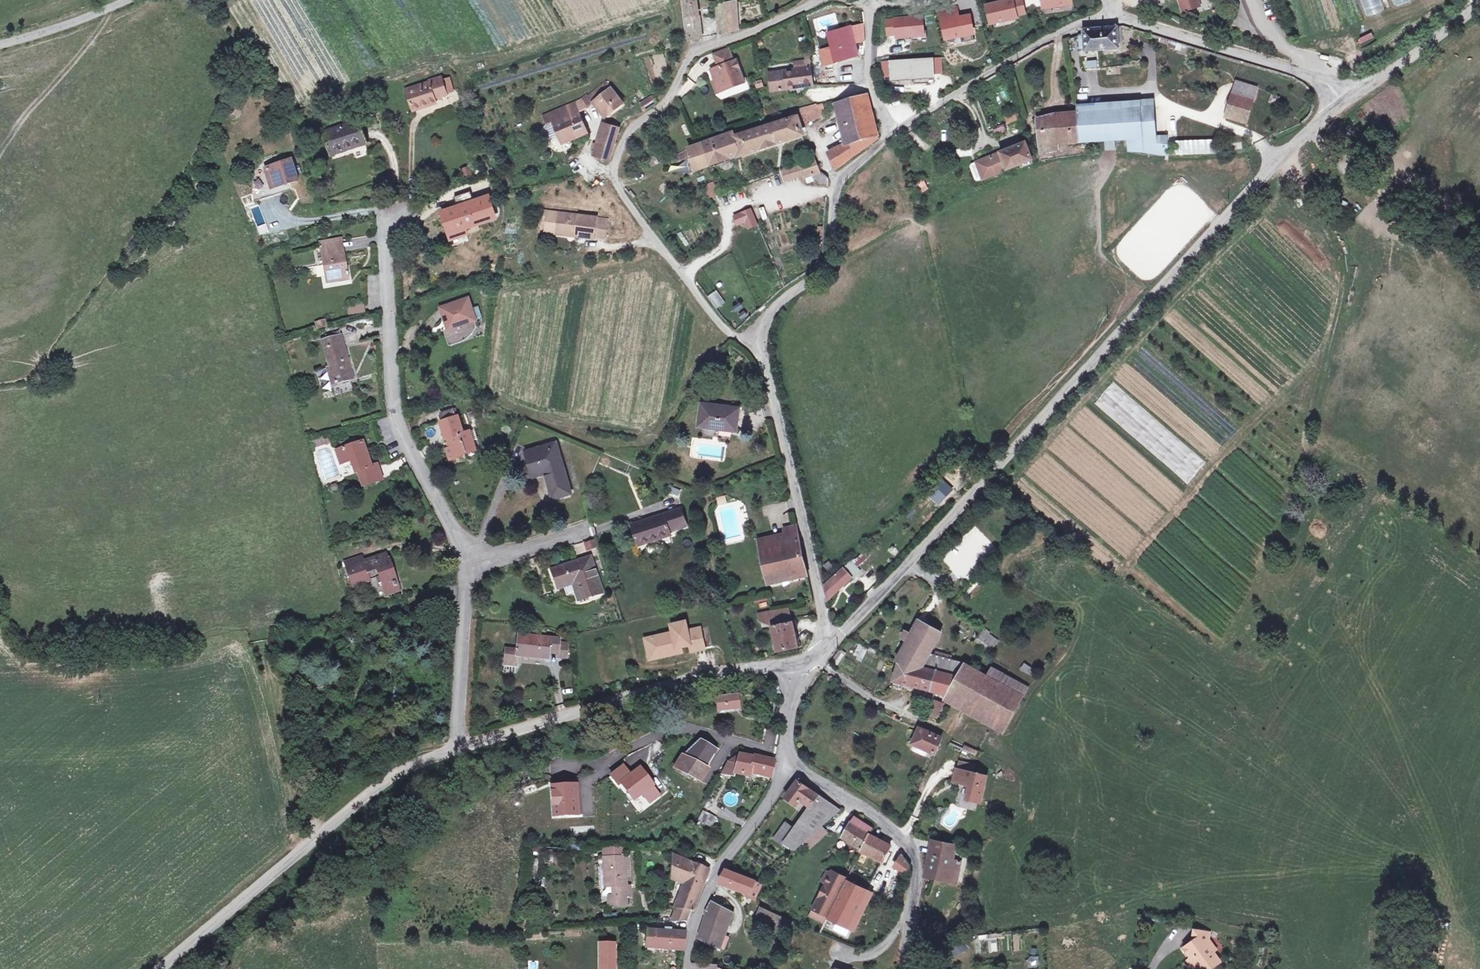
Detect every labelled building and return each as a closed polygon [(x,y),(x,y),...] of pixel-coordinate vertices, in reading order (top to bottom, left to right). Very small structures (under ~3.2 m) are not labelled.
[(696,0),(684,0),(689,40),(702,38),(696,0)] [(983,4),(989,26),(1027,16),(1023,0),(998,0),(983,4)] [(1042,11),(1062,9),(1061,7),(1073,5),(1073,0),(1041,0),(1042,11)] [(1198,0),(1180,0),(1184,11),(1200,6),(1198,0)] [(1368,19),(1385,12),(1381,0),(1361,0),(1368,19)] [(739,30),(736,1),(717,6),(719,35),(739,30)] [(936,9),(944,42),(975,34),(970,12),(959,15),(956,4),(936,9)] [(807,17),(825,12),(824,7),(806,12),(807,17)] [(924,15),(885,18),(886,39),(925,37),(924,15)] [(858,56),(851,27),(833,32),(837,48),(833,49),(836,63),(858,56)] [(1117,28),(1117,27),(1083,30),(1084,33),(1085,48),(1085,52),(1119,49),(1119,43),(1117,28)] [(1178,50),(1180,43),(1172,40),(1170,40),(1168,46),(1178,50)] [(737,84),(745,81),(736,60),(734,61),(729,49),(715,55),(718,63),(720,63),(722,66),(719,67),(712,70),(715,77),(721,79),(724,87),(734,83),(737,84)] [(935,80),(933,57),(883,60),(885,82),(935,80)] [(1087,68),(1097,69),(1098,60),(1087,60),(1087,68)] [(1142,72),(1141,64),(1122,66),(1122,75),(1132,74),(1142,72)] [(813,86),(811,67),(769,73),(771,91),(813,86)] [(436,99),(448,95),(448,94),(443,79),(442,77),(429,81),(430,83),(407,90),(414,111),(437,103),(436,99)] [(450,77),(443,79),(448,94),(455,92),(450,77)] [(721,79),(715,77),(714,81),(718,92),(737,84),(734,83),(724,87),(721,79)] [(1253,101),(1257,87),(1236,81),(1232,95),(1253,101)] [(589,96),(588,96),(594,103),(604,116),(615,107),(616,109),(624,103),(606,83),(589,96)] [(746,83),(718,94),(720,99),(748,88),(746,83)] [(587,94),(581,99),(588,108),(594,103),(588,96),(589,96),(587,94)] [(879,137),(868,94),(840,102),(851,145),(830,155),(830,159),(835,171),(878,140),(878,139),(879,137)] [(1277,104),(1280,97),(1272,94),(1269,102),(1277,104)] [(1246,123),(1253,101),(1232,95),(1226,117),(1246,123)] [(645,111),(657,103),(653,96),(640,104),(645,111)] [(587,133),(575,103),(550,114),(562,144),(587,133)] [(807,121),(826,115),(822,104),(795,114),(796,117),(799,128),(808,125),(807,121)] [(1154,144),(1151,107),(1077,112),(1077,114),(1080,142),(1128,139),(1129,151),(1144,152),(1165,155),(1164,144),(1154,144)] [(1014,113),(1003,118),(1006,125),(1017,121),(1014,113)] [(1080,142),(1077,114),(1054,116),(1037,121),(1041,151),(1059,149),(1058,144),(1080,142)] [(740,155),(802,134),(799,128),(796,117),(766,126),(735,136),(740,155)] [(366,143),(359,121),(324,133),(331,154),(366,143)] [(609,161),(619,130),(604,125),(594,155),(609,161)] [(734,133),(703,145),(710,165),(720,162),(740,155),(735,136),(734,133)] [(1221,152),(1221,141),(1177,143),(1178,154),(1221,152)] [(1007,170),(1032,160),(1026,143),(1000,153),(1007,170)] [(710,165),(703,145),(688,149),(691,157),(686,158),(691,174),(701,171),(700,168),(710,165)] [(504,159),(493,146),(483,153),(493,166),(504,159)] [(691,157),(688,149),(673,157),(678,161),(686,158),(691,157)] [(1007,170),(1000,153),(976,162),(972,164),(970,166),(976,180),(978,181),(1007,170)] [(298,180),(292,159),(266,168),(272,188),(298,180)] [(820,173),(815,159),(800,164),(804,175),(805,178),(813,175),(820,173)] [(678,176),(690,173),(687,163),(675,166),(678,176)] [(800,164),(781,171),(785,181),(804,175),(800,164)] [(470,166),(460,169),(464,179),(473,176),(470,166)] [(827,181),(824,177),(820,173),(813,175),(821,186),(827,181)] [(675,188),(664,178),(654,188),(665,198),(675,188)] [(919,194),(929,189),(923,179),(914,184),(919,194)] [(721,194),(716,181),(705,186),(709,198),(721,194)] [(496,218),(489,197),(480,200),(479,197),(473,199),(471,192),(455,197),(458,207),(451,210),(453,218),(454,221),(449,222),(455,238),(468,233),(463,218),(468,216),(472,226),(496,218)] [(1427,200),(1418,194),(1412,203),(1421,209),(1427,200)] [(755,216),(751,209),(742,213),(745,221),(748,228),(758,224),(755,216)] [(594,236),(597,218),(542,211),(541,220),(547,221),(546,227),(557,229),(557,230),(577,233),(576,237),(594,239),(594,236)] [(745,221),(742,213),(735,216),(739,224),(745,221)] [(1411,221),(1400,214),(1396,221),(1407,228),(1411,221)] [(608,219),(597,218),(594,236),(606,238),(608,219)] [(577,233),(557,230),(557,229),(546,227),(546,233),(576,237),(577,233)] [(824,227),(813,227),(813,244),(824,244),(824,227)] [(350,282),(346,260),(340,260),(340,256),(341,255),(342,255),(342,254),(339,240),(319,244),(326,282),(339,280),(339,283),(350,282)] [(715,309),(725,303),(717,290),(707,296),(715,309)] [(468,299),(442,308),(449,329),(446,330),(450,343),(468,336),(466,331),(477,327),(475,319),(471,308),(468,299)] [(346,306),(347,315),(364,313),(364,305),(346,306)] [(479,306),(471,308),(475,319),(482,317),(479,306)] [(325,319),(315,321),(316,329),(327,327),(325,319)] [(332,385),(350,380),(348,375),(351,374),(339,331),(326,335),(327,339),(322,341),(329,368),(327,368),(332,385)] [(736,431),(739,409),(702,404),(699,427),(736,431)] [(478,439),(475,430),(470,432),(470,431),(464,433),(458,417),(454,418),(451,411),(442,414),(444,421),(440,423),(446,440),(448,439),(451,447),(446,449),(450,461),(463,456),(462,453),(476,449),(473,441),(478,439)] [(323,436),(308,441),(311,449),(326,443),(323,436)] [(355,439),(340,444),(342,449),(357,444),(355,439)] [(342,449),(337,451),(341,465),(355,460),(364,486),(382,480),(377,466),(370,468),(362,443),(357,444),(342,449)] [(572,494),(556,443),(526,452),(530,464),(534,478),(545,474),(553,500),(572,494)] [(384,466),(387,473),(404,466),(401,459),(384,466)] [(530,464),(524,466),(528,479),(534,478),(530,464)] [(953,491),(942,480),(930,492),(940,503),(953,491)] [(687,526),(681,509),(632,525),(638,545),(671,535),(670,532),(687,526)] [(807,573),(796,526),(784,529),(785,532),(788,544),(761,550),(768,581),(807,573)] [(785,532),(758,539),(761,550),(788,544),(785,532)] [(584,543),(587,550),(597,546),(595,539),(584,543)] [(829,599),(852,578),(860,571),(856,567),(870,554),(866,550),(855,560),(851,561),(825,586),(828,599),(829,599)] [(346,569),(353,587),(376,579),(378,585),(382,584),(386,595),(398,591),(385,555),(364,563),(346,569)] [(344,561),(346,569),(364,563),(361,556),(344,561)] [(602,593),(590,557),(551,571),(557,589),(563,587),(573,584),(576,593),(579,601),(602,593)] [(833,566),(829,562),(824,566),(829,570),(833,566)] [(573,584),(563,587),(566,597),(576,593),(573,584)] [(798,647),(791,619),(789,608),(775,611),(777,618),(771,619),(773,627),(778,651),(798,647)] [(777,618),(775,611),(759,615),(761,621),(773,627),(771,619),(777,618)] [(713,647),(708,626),(688,631),(686,622),(676,624),(678,632),(673,633),(646,639),(649,654),(663,651),(664,656),(676,654),(675,648),(682,647),(690,645),(692,652),(713,647)] [(899,663),(923,668),(959,677),(966,664),(967,663),(951,659),(930,654),(932,650),(942,633),(921,622),(913,636),(905,632),(904,632),(904,633),(902,637),(902,638),(906,641),(906,642),(909,644),(899,663)] [(994,645),(980,634),(976,641),(990,651),(994,645)] [(559,640),(519,636),(517,651),(506,650),(504,665),(517,666),(518,654),(549,657),(549,653),(558,654),(557,658),(567,659),(568,644),(559,643),(559,640)] [(862,662),(867,647),(857,644),(852,658),(862,662)] [(952,655),(932,650),(930,654),(951,659),(952,655)] [(663,651),(649,654),(650,659),(664,656),(663,651)] [(899,663),(894,681),(948,696),(1005,728),(1023,696),(987,676),(966,664),(959,677),(923,668),(899,663)] [(987,676),(1023,696),(1027,688),(992,669),(987,676)] [(739,708),(737,696),(717,698),(719,711),(739,708)] [(935,754),(942,738),(919,728),(912,744),(914,745),(928,751),(935,754)] [(674,769),(698,780),(716,750),(702,740),(684,757),(683,756),(674,769)] [(928,751),(914,745),(912,749),(913,751),(924,756),(927,755),(928,751)] [(965,745),(962,749),(975,756),(978,751),(965,745)] [(726,774),(726,772),(751,776),(752,773),(772,777),(775,761),(755,756),(754,757),(744,755),(739,755),(728,762),(722,773),(726,774)] [(974,761),(952,756),(950,765),(957,767),(953,782),(970,786),(965,806),(984,811),(993,775),(972,770),(974,761)] [(640,766),(629,773),(623,764),(609,774),(631,804),(643,796),(649,805),(662,796),(640,766)] [(823,826),(840,811),(797,781),(785,798),(797,806),(801,800),(810,807),(795,828),(784,843),(795,851),(803,843),(823,826)] [(580,816),(578,782),(548,784),(551,818),(580,816)] [(714,816),(706,813),(701,822),(709,826),(714,816)] [(862,849),(869,834),(873,828),(855,817),(851,822),(843,837),(862,849)] [(784,843),(795,828),(786,822),(773,839),(783,846),(784,843)] [(696,834),(701,827),(697,825),(692,831),(696,834)] [(823,826),(803,843),(809,850),(829,833),(823,826)] [(862,849),(861,851),(884,862),(891,846),(869,834),(862,849)] [(932,840),(926,871),(948,874),(947,879),(957,880),(961,862),(953,860),(956,845),(932,840)] [(536,879),(540,849),(534,848),(530,878),(536,879)] [(901,856),(894,866),(906,873),(909,868),(910,867),(909,864),(907,861),(901,856)] [(608,906),(626,905),(626,896),(631,896),(630,886),(627,886),(625,857),(603,858),(605,887),(612,886),(613,896),(608,896),(608,906)] [(685,885),(692,864),(675,859),(672,869),(672,871),(675,871),(672,881),(685,885)] [(710,867),(692,864),(685,885),(687,886),(691,876),(705,882),(710,867)] [(720,883),(750,895),(749,897),(754,899),(761,884),(755,882),(756,881),(726,869),(719,882),(720,883)] [(826,884),(831,874),(827,872),(822,882),(826,884)] [(844,881),(831,874),(826,884),(813,910),(827,916),(844,881)] [(694,910),(705,882),(691,876),(687,886),(680,904),(690,908),(694,910)] [(829,918),(849,928),(867,891),(847,881),(829,918)] [(715,903),(711,901),(705,913),(707,914),(699,938),(719,947),(720,946),(724,949),(729,938),(724,936),(732,913),(715,903)] [(678,904),(673,916),(686,920),(690,908),(680,904),(678,904)] [(757,915),(789,930),(792,922),(761,908),(757,915)] [(827,916),(813,910),(810,916),(824,923),(827,916)] [(665,931),(647,930),(646,947),(684,950),(686,932),(672,931),(665,931)] [(1184,948),(1190,958),(1187,960),(1193,968),(1198,968),(1209,968),(1219,961),(1213,952),(1207,944),(1208,938),(1209,933),(1194,931),(1192,942),(1184,948)] [(1208,938),(1207,944),(1213,952),(1216,950),(1208,938)] [(952,948),(956,956),(968,950),(964,942),(952,948)] [(1029,956),(1028,965),(1037,966),(1038,957),(1029,956)]
